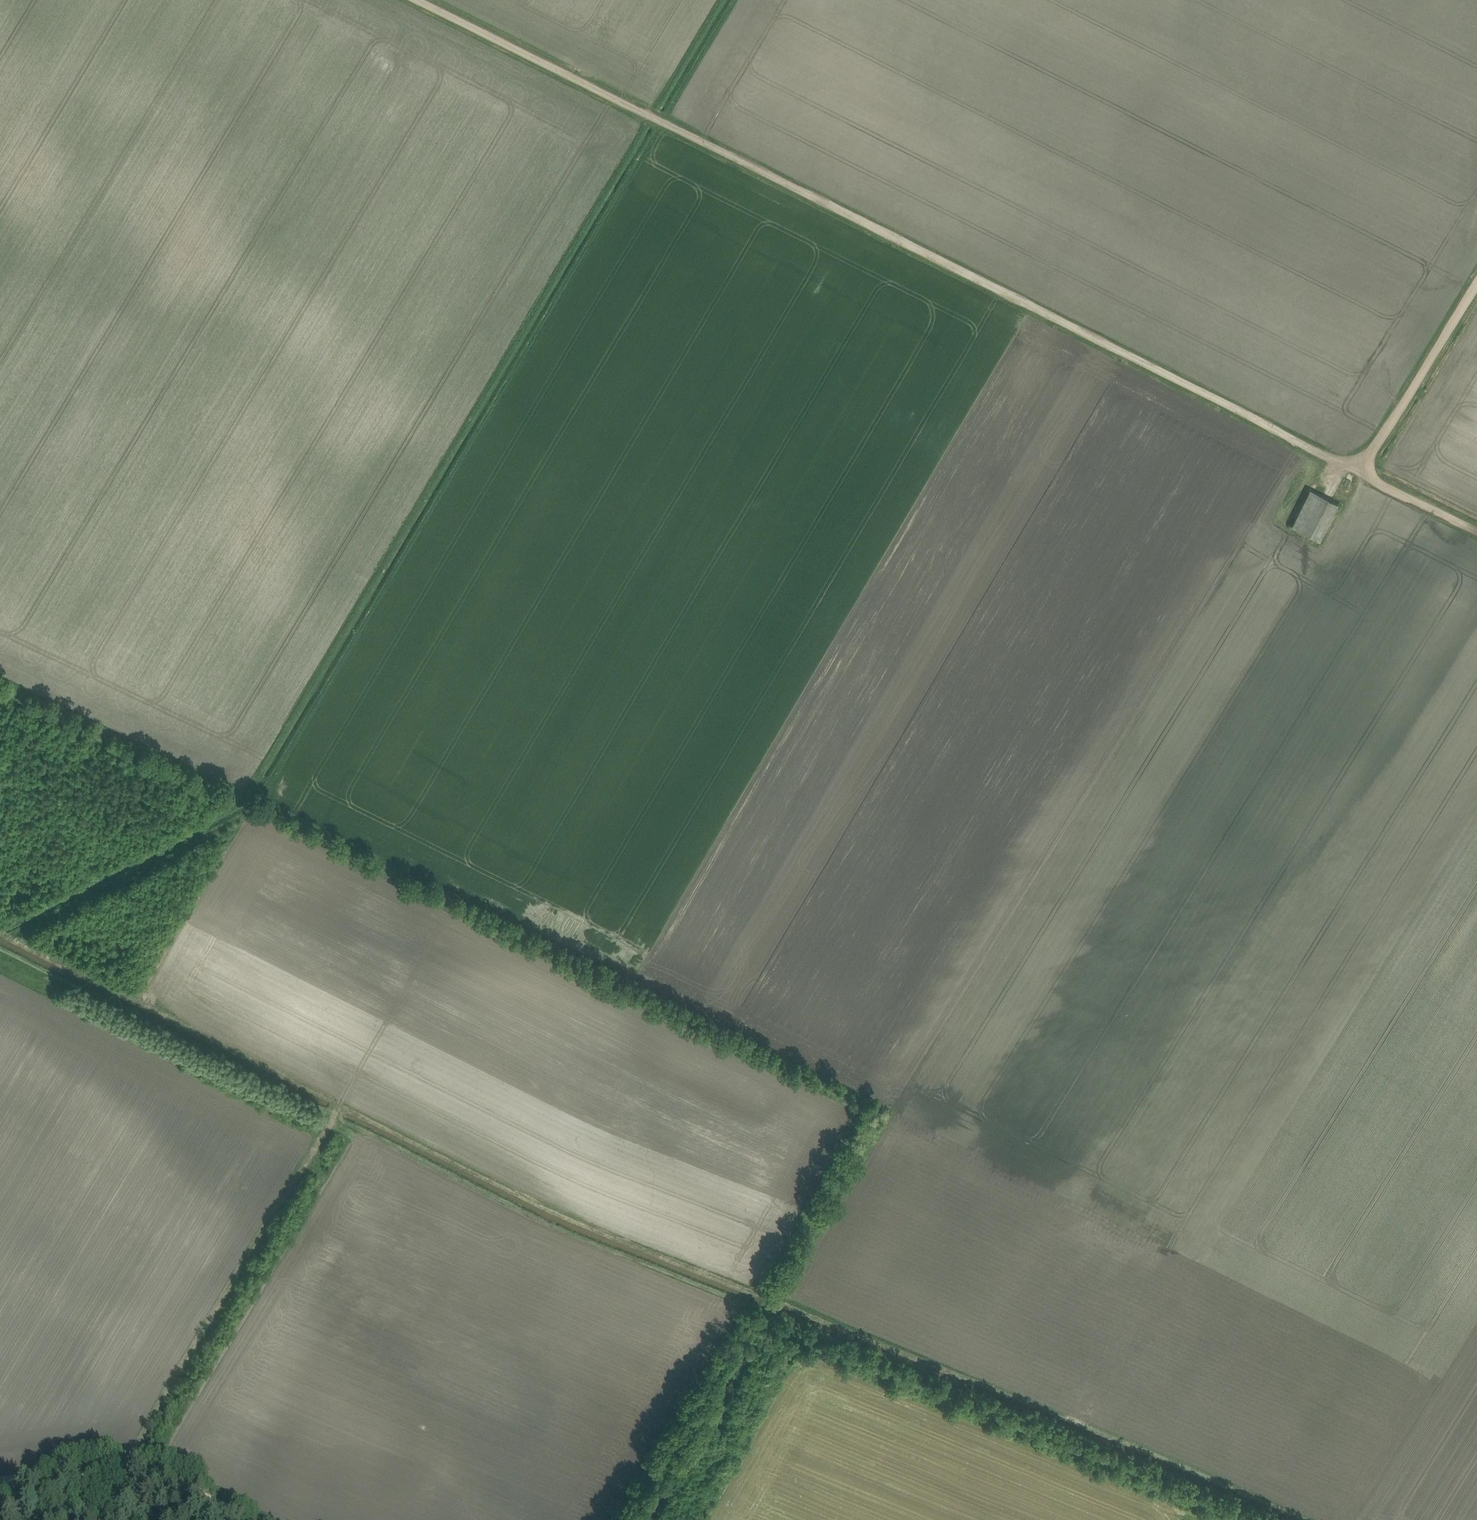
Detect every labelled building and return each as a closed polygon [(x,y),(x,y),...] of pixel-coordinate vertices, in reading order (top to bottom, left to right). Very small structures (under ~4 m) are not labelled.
[(1331,499),(1310,489),(1292,526),(1320,540),(1339,503),(1331,499)]
